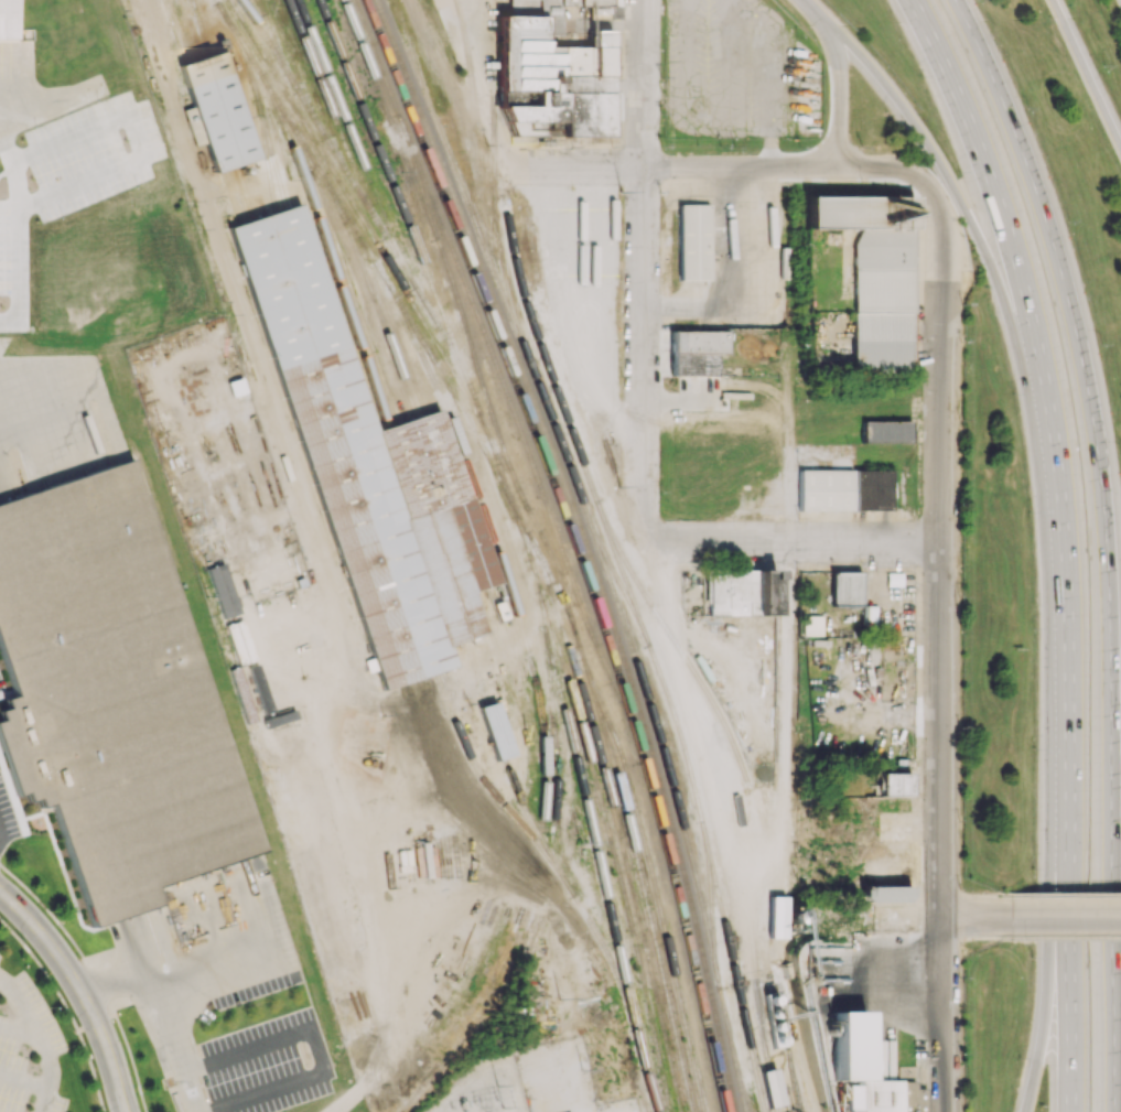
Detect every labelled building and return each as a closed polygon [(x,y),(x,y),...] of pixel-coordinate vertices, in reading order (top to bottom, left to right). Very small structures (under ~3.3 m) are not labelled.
[(13,38),(13,0),(0,0),(0,38),(13,38)] [(523,143),(523,137),(612,136),(611,30),(588,30),(588,46),(546,47),(545,35),(563,34),(562,5),(612,5),(612,0),(510,0),(511,15),(501,16),(503,143),(523,143)] [(180,64),(223,50),(258,158),(215,172),(180,64)] [(184,108),(193,145),(201,143),(192,106),(184,108)] [(910,197),(806,197),(805,229),(851,229),(851,374),(910,374),(910,197)] [(385,692),(454,668),(446,648),(485,635),(471,592),(499,582),(439,408),(376,430),(298,203),(224,228),(385,692)] [(709,204),(678,205),(679,279),(709,279),(709,204)] [(727,331),(672,330),(671,375),(717,375),(717,354),(727,354),(727,331)] [(909,422),(862,421),(862,442),(909,443),(909,422)] [(84,915),(0,658),(0,497),(131,454),(262,856),(84,915)] [(892,510),(891,469),(798,470),(799,511),(892,510)] [(240,612),(223,563),(206,568),(223,618),(240,612)] [(776,569),(705,570),(706,615),(776,614),(776,569)] [(832,607),(861,606),(860,572),(831,573),(832,607)] [(822,635),(822,616),(802,615),(802,635),(822,635)] [(225,625),(238,665),(255,660),(242,620),(225,625)] [(477,706),(496,700),(514,754),(496,760),(477,706)] [(334,762),(383,770),(392,717),(344,708),(334,762)] [(880,795),(911,795),(911,773),(881,772),(880,795)] [(861,901),(910,901),(911,886),(861,886),(861,901)] [(770,1108),(786,1104),(778,1068),(762,1071),(770,1108)] [(914,1089),(914,1079),(856,1080),(856,1084),(847,1084),(848,1111),(923,1111),(922,1088),(914,1089)]
